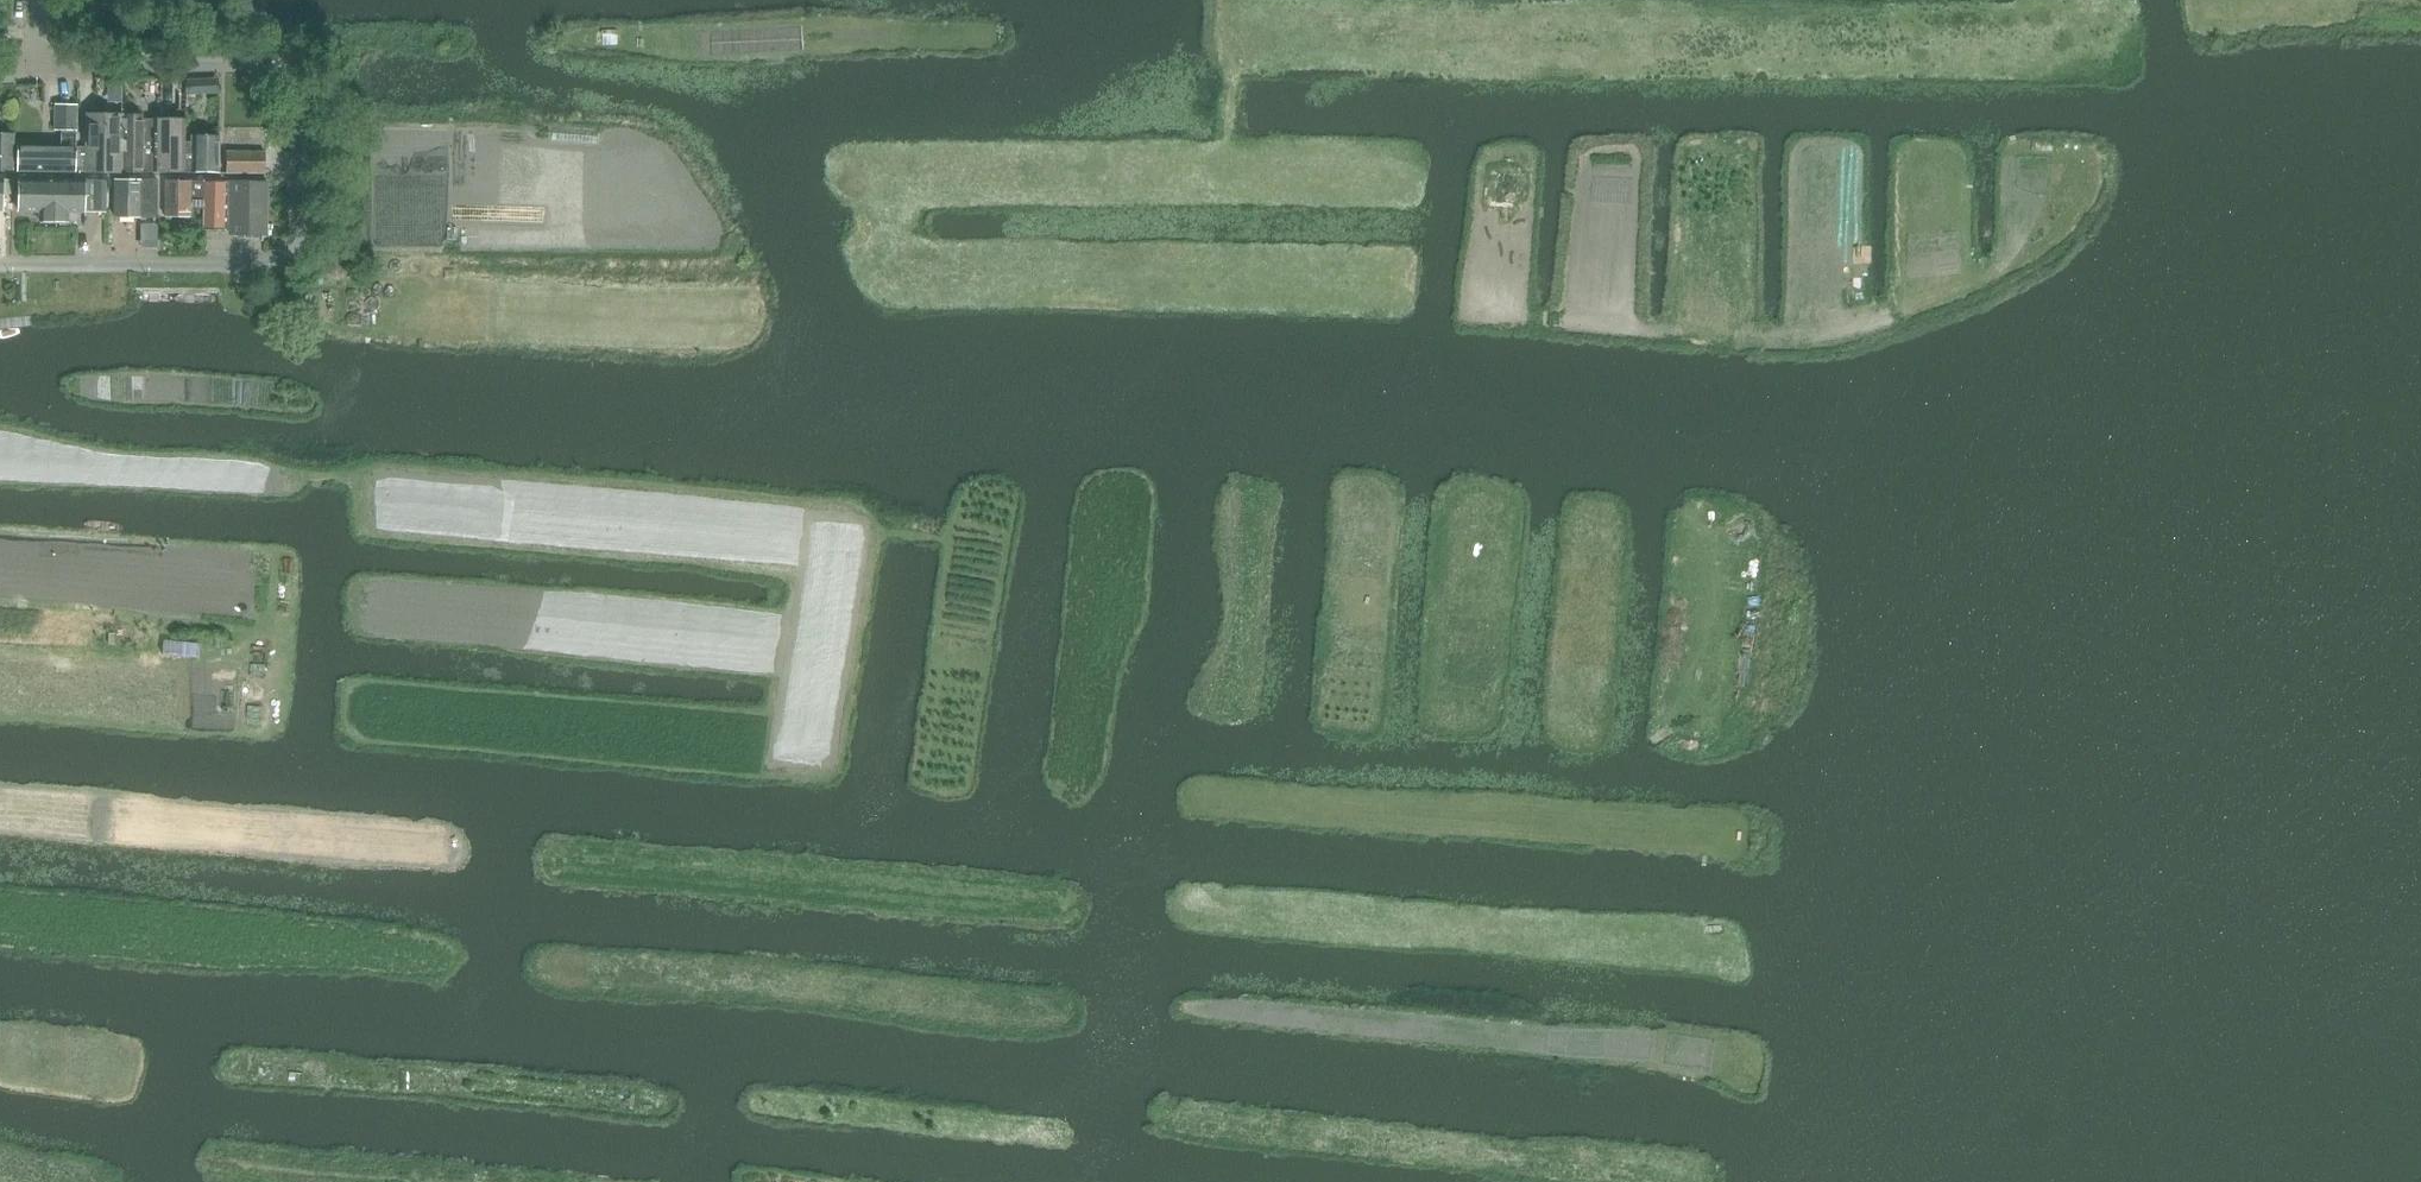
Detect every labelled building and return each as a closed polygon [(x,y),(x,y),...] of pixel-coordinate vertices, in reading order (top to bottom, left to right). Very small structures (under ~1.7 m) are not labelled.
[(617,45),(617,31),(603,31),(603,45),(617,45)] [(200,79),(186,80),(186,94),(201,93),(200,79)] [(78,104),(56,104),(56,129),(78,129),(78,104)] [(120,172),(121,115),(88,115),(87,172),(120,172)] [(142,172),(152,172),(152,173),(185,173),(185,152),(185,119),(153,119),(153,120),(142,120),(142,116),(124,115),(123,172),(142,173),(142,172)] [(551,141),(597,143),(598,129),(552,127),(551,141)] [(75,171),(76,133),(61,132),(61,147),(18,146),(17,171),(75,171)] [(13,135),(0,135),(0,170),(12,170),(13,135)] [(219,137),(191,137),(191,152),(185,152),(185,173),(219,173),(219,137)] [(265,173),(265,153),(226,152),(226,173),(265,173)] [(13,180),(0,179),(0,211),(4,211),(4,194),(12,194),(13,180)] [(19,179),(18,211),(39,211),(39,221),(67,223),(67,212),(105,212),(105,180),(19,179)] [(157,217),(158,181),(115,181),(115,217),(157,217)] [(223,229),(224,182),(165,181),(165,216),(189,216),(190,209),(204,209),(204,229),(223,229)] [(267,235),(267,223),(268,182),(230,182),(229,234),(267,235)]
